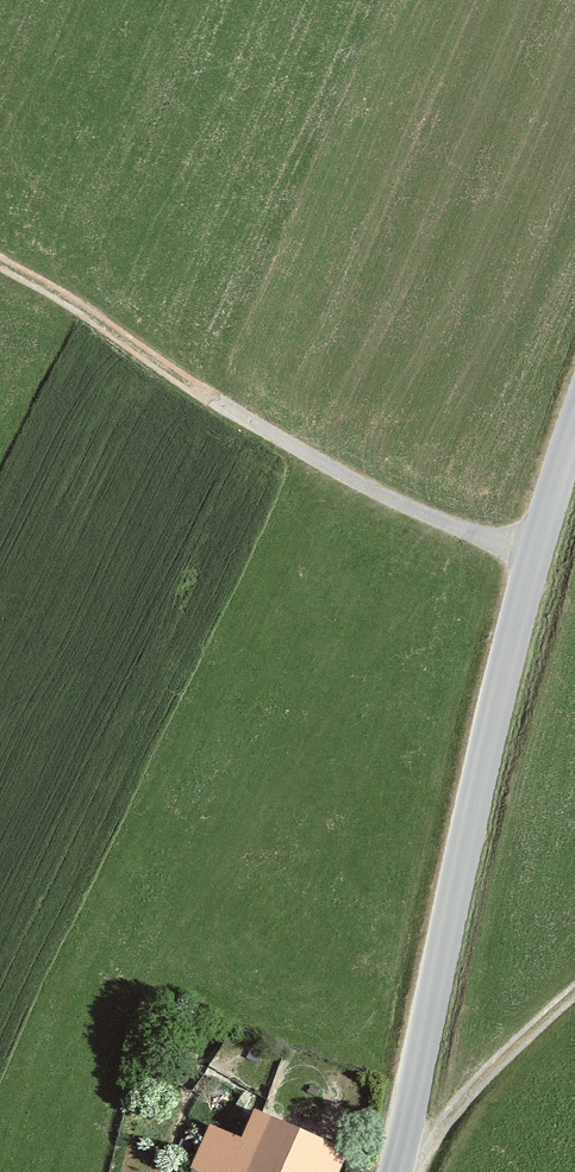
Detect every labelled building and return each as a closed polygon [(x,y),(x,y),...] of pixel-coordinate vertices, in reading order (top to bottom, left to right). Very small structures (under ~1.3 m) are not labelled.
[(347,1149),(254,1109),(242,1137),(212,1125),(191,1171),(337,1171),(347,1149)]
